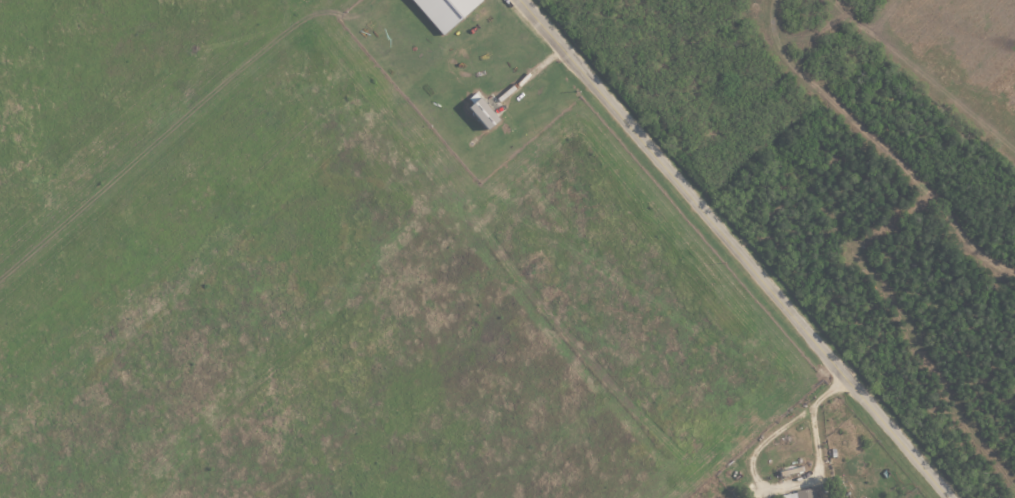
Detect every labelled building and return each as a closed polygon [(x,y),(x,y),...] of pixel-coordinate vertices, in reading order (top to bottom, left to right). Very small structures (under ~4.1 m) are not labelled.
[(441,36),(482,0),(410,0),(441,36)] [(465,106),(484,131),(497,121),(478,96),(465,106)]
